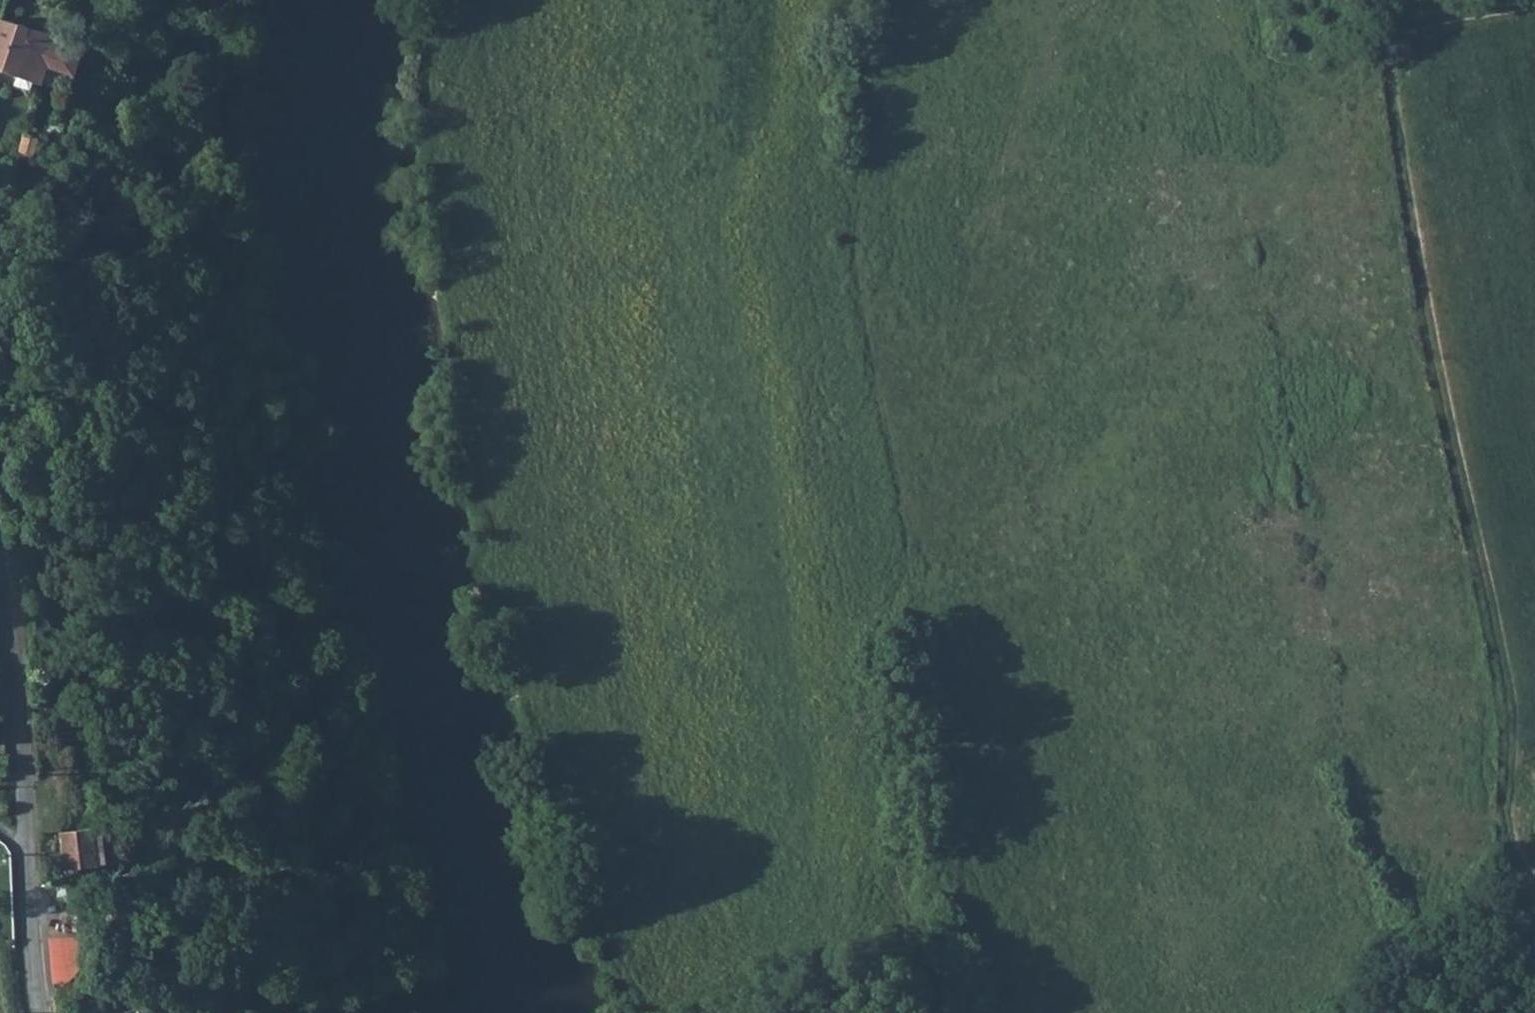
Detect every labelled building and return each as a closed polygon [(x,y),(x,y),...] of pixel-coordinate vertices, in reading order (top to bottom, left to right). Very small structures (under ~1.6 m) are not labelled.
[(0,16),(0,67),(40,80),(46,60),(51,40),(53,30),(0,16)] [(46,60),(73,67),(78,48),(51,40),(46,60)] [(36,132),(28,130),(25,129),(21,147),(24,148),(32,149),(36,132)] [(88,824),(61,825),(63,859),(90,857),(88,824)] [(52,983),(80,983),(79,936),(52,936),(52,983)]
